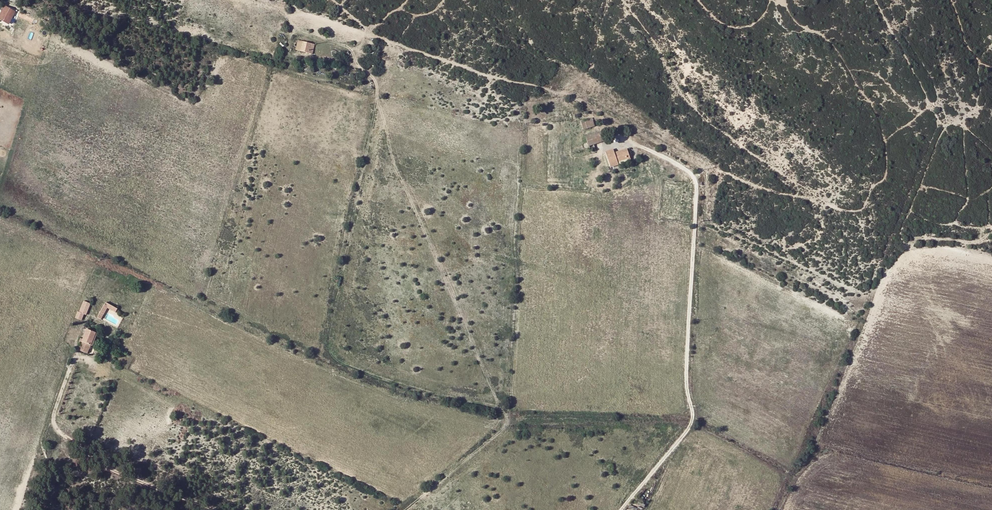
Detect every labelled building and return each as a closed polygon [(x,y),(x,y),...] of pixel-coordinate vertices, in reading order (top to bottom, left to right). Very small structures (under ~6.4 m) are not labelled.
[(297,48),(307,51),(309,38),(299,36),(297,48)] [(583,123),(585,129),(595,127),(593,120),(583,123)] [(601,131),(586,135),(590,146),(604,142),(601,131)] [(606,151),(611,168),(620,165),(619,162),(631,158),(628,148),(615,151),(614,148),(606,151)] [(91,303),(85,300),(80,311),(84,313),(86,314),(91,303)] [(106,302),(99,314),(102,316),(107,307),(116,312),(118,309),(106,302)] [(80,311),(78,310),(75,316),(81,319),(84,313),(80,311)] [(95,331),(87,328),(83,338),(81,337),(79,341),(82,343),(81,345),(80,344),(78,348),(87,352),(95,331)]
